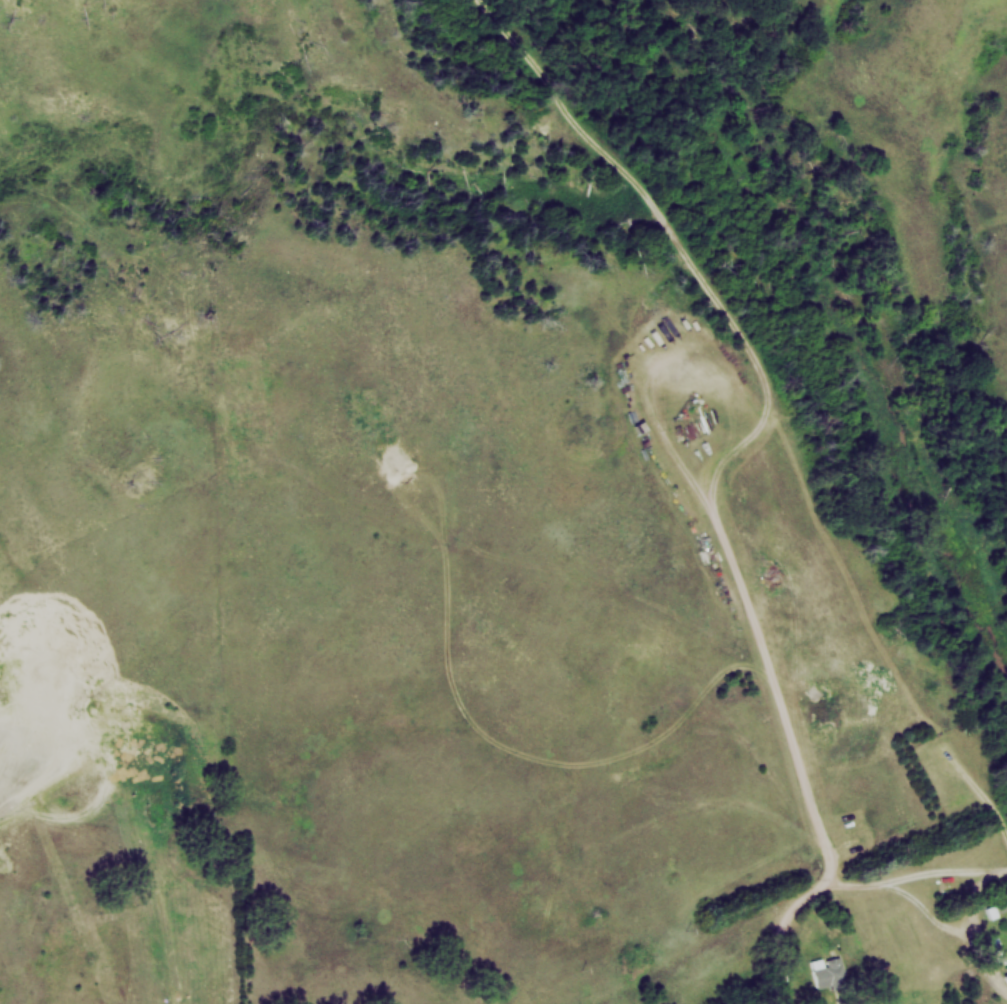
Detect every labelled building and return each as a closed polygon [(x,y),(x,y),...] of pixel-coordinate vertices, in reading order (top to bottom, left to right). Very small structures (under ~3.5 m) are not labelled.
[(999,905),(1003,911),(1006,909),(1006,899),(999,905)] [(847,983),(844,955),(813,959),(816,986),(847,983)]
